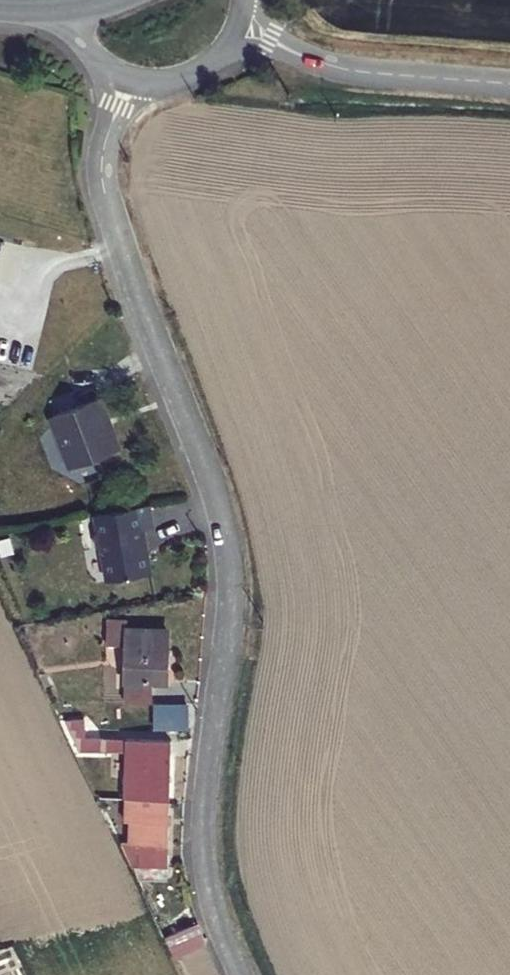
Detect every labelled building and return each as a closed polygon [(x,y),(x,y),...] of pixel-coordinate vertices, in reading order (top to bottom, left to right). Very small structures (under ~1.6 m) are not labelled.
[(112,435),(101,406),(56,423),(62,439),(61,443),(61,450),(62,455),(64,459),(72,467),(75,475),(122,458),(113,434),(112,435)] [(142,515),(88,525),(91,540),(87,546),(89,559),(96,563),(100,592),(144,584),(136,540),(147,538),(142,515)] [(126,707),(152,706),(153,690),(172,691),(173,638),(130,636),(131,627),(109,626),(108,650),(128,650),(126,707)] [(67,731),(81,759),(124,761),(124,747),(92,746),(93,732),(67,731)] [(176,749),(131,747),(128,809),(174,809),(176,749)] [(172,876),(174,809),(128,809),(128,830),(140,831),(140,852),(145,852),(145,875),(172,876)] [(203,932),(177,942),(184,959),(210,949),(203,932)]
